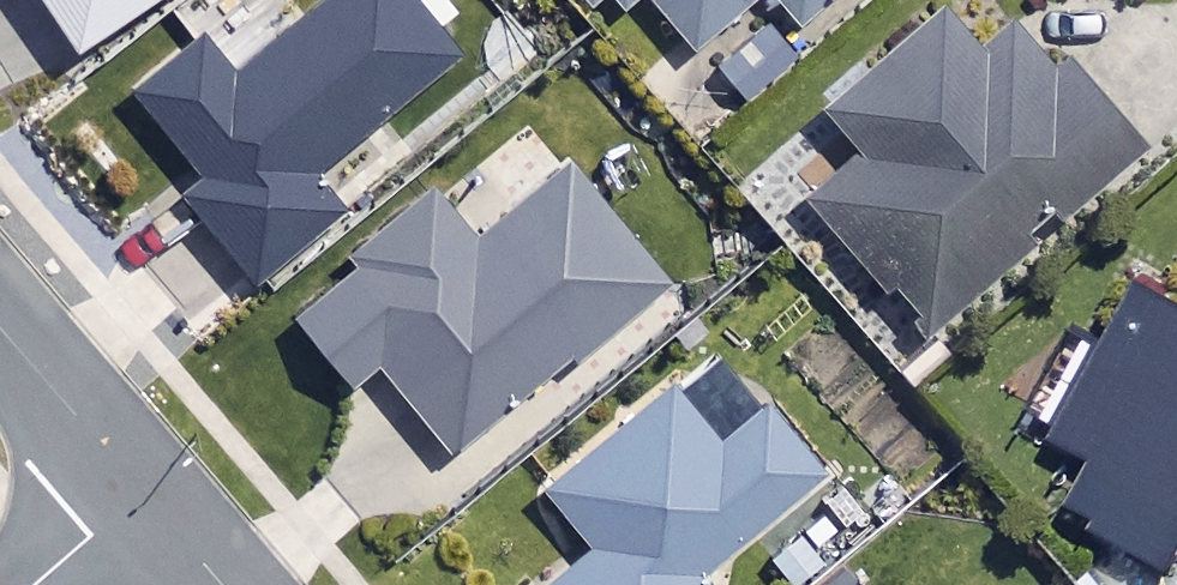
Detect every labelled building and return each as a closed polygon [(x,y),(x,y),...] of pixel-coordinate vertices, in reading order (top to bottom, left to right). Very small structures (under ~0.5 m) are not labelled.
[(72,44),(136,0),(42,0),(72,44)] [(416,0),(320,0),(231,73),(197,33),(129,90),(196,170),(173,188),(250,281),(340,207),(311,172),(458,50),(416,0)] [(608,0),(578,0),(591,15),(608,0)] [(687,42),(735,0),(651,0),(687,42)] [(792,19),(814,0),(776,0),(792,19)] [(944,0),(941,0),(820,105),(853,143),(798,191),(916,327),(1134,137),(1056,48),(1042,61),(997,9),(971,31),(944,0)] [(658,283),(565,164),(469,238),(435,193),(288,307),(346,382),(375,359),(444,449),(658,283)] [(1135,267),(1052,421),(1094,444),(1065,497),(1173,555),(1176,547),(1176,290),(1135,267)] [(663,379),(539,484),(589,544),(540,584),(679,584),(817,468),(759,399),(713,438),(663,379)]
